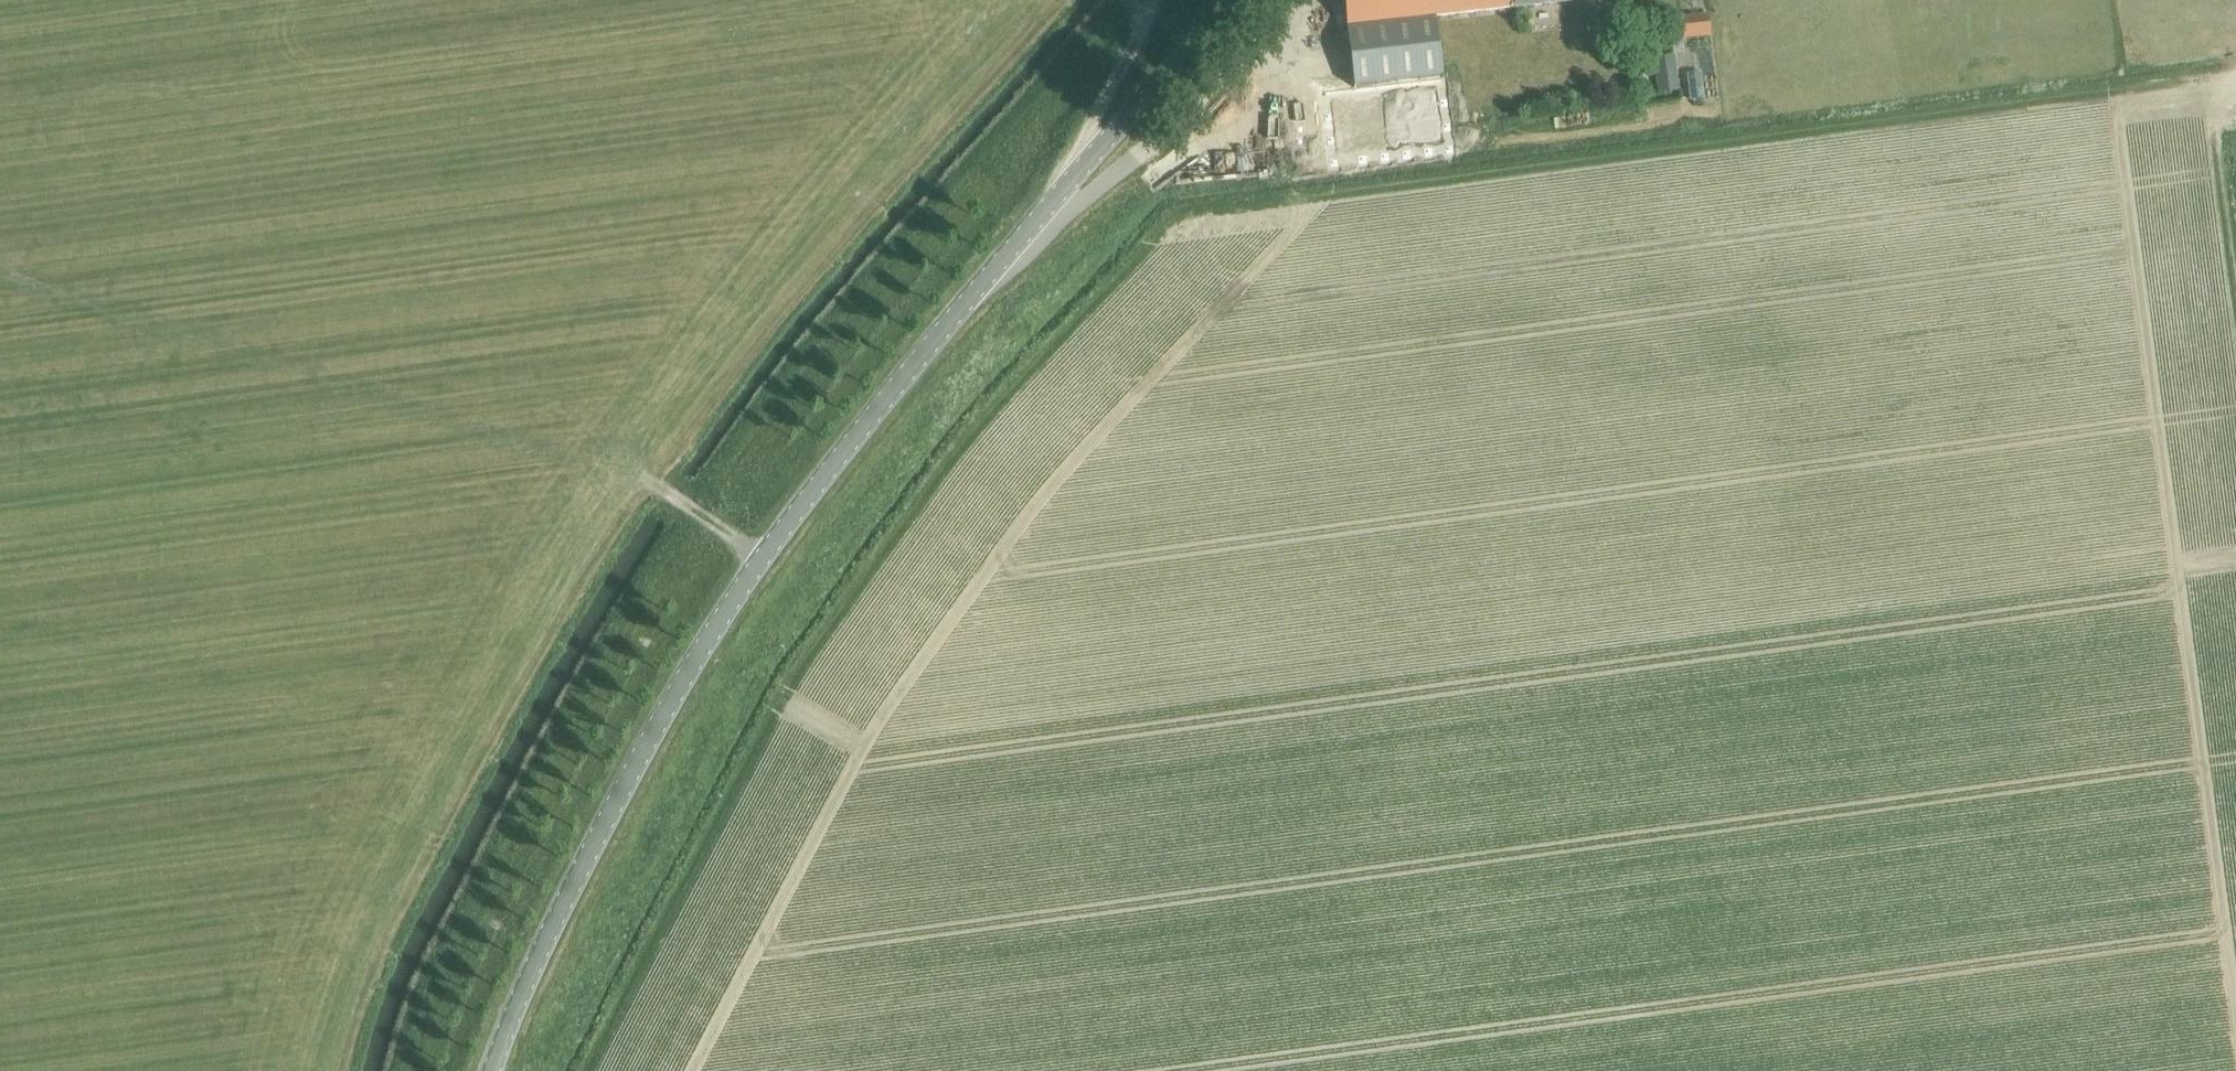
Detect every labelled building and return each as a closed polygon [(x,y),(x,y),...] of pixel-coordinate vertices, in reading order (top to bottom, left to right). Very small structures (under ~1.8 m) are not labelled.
[(1359,132),(1446,122),(1434,16),(1568,0),(1344,0),(1359,132)] [(1680,19),(1683,38),(1708,35),(1706,16),(1680,19)] [(1674,55),(1655,58),(1659,92),(1678,90),(1674,55)]
